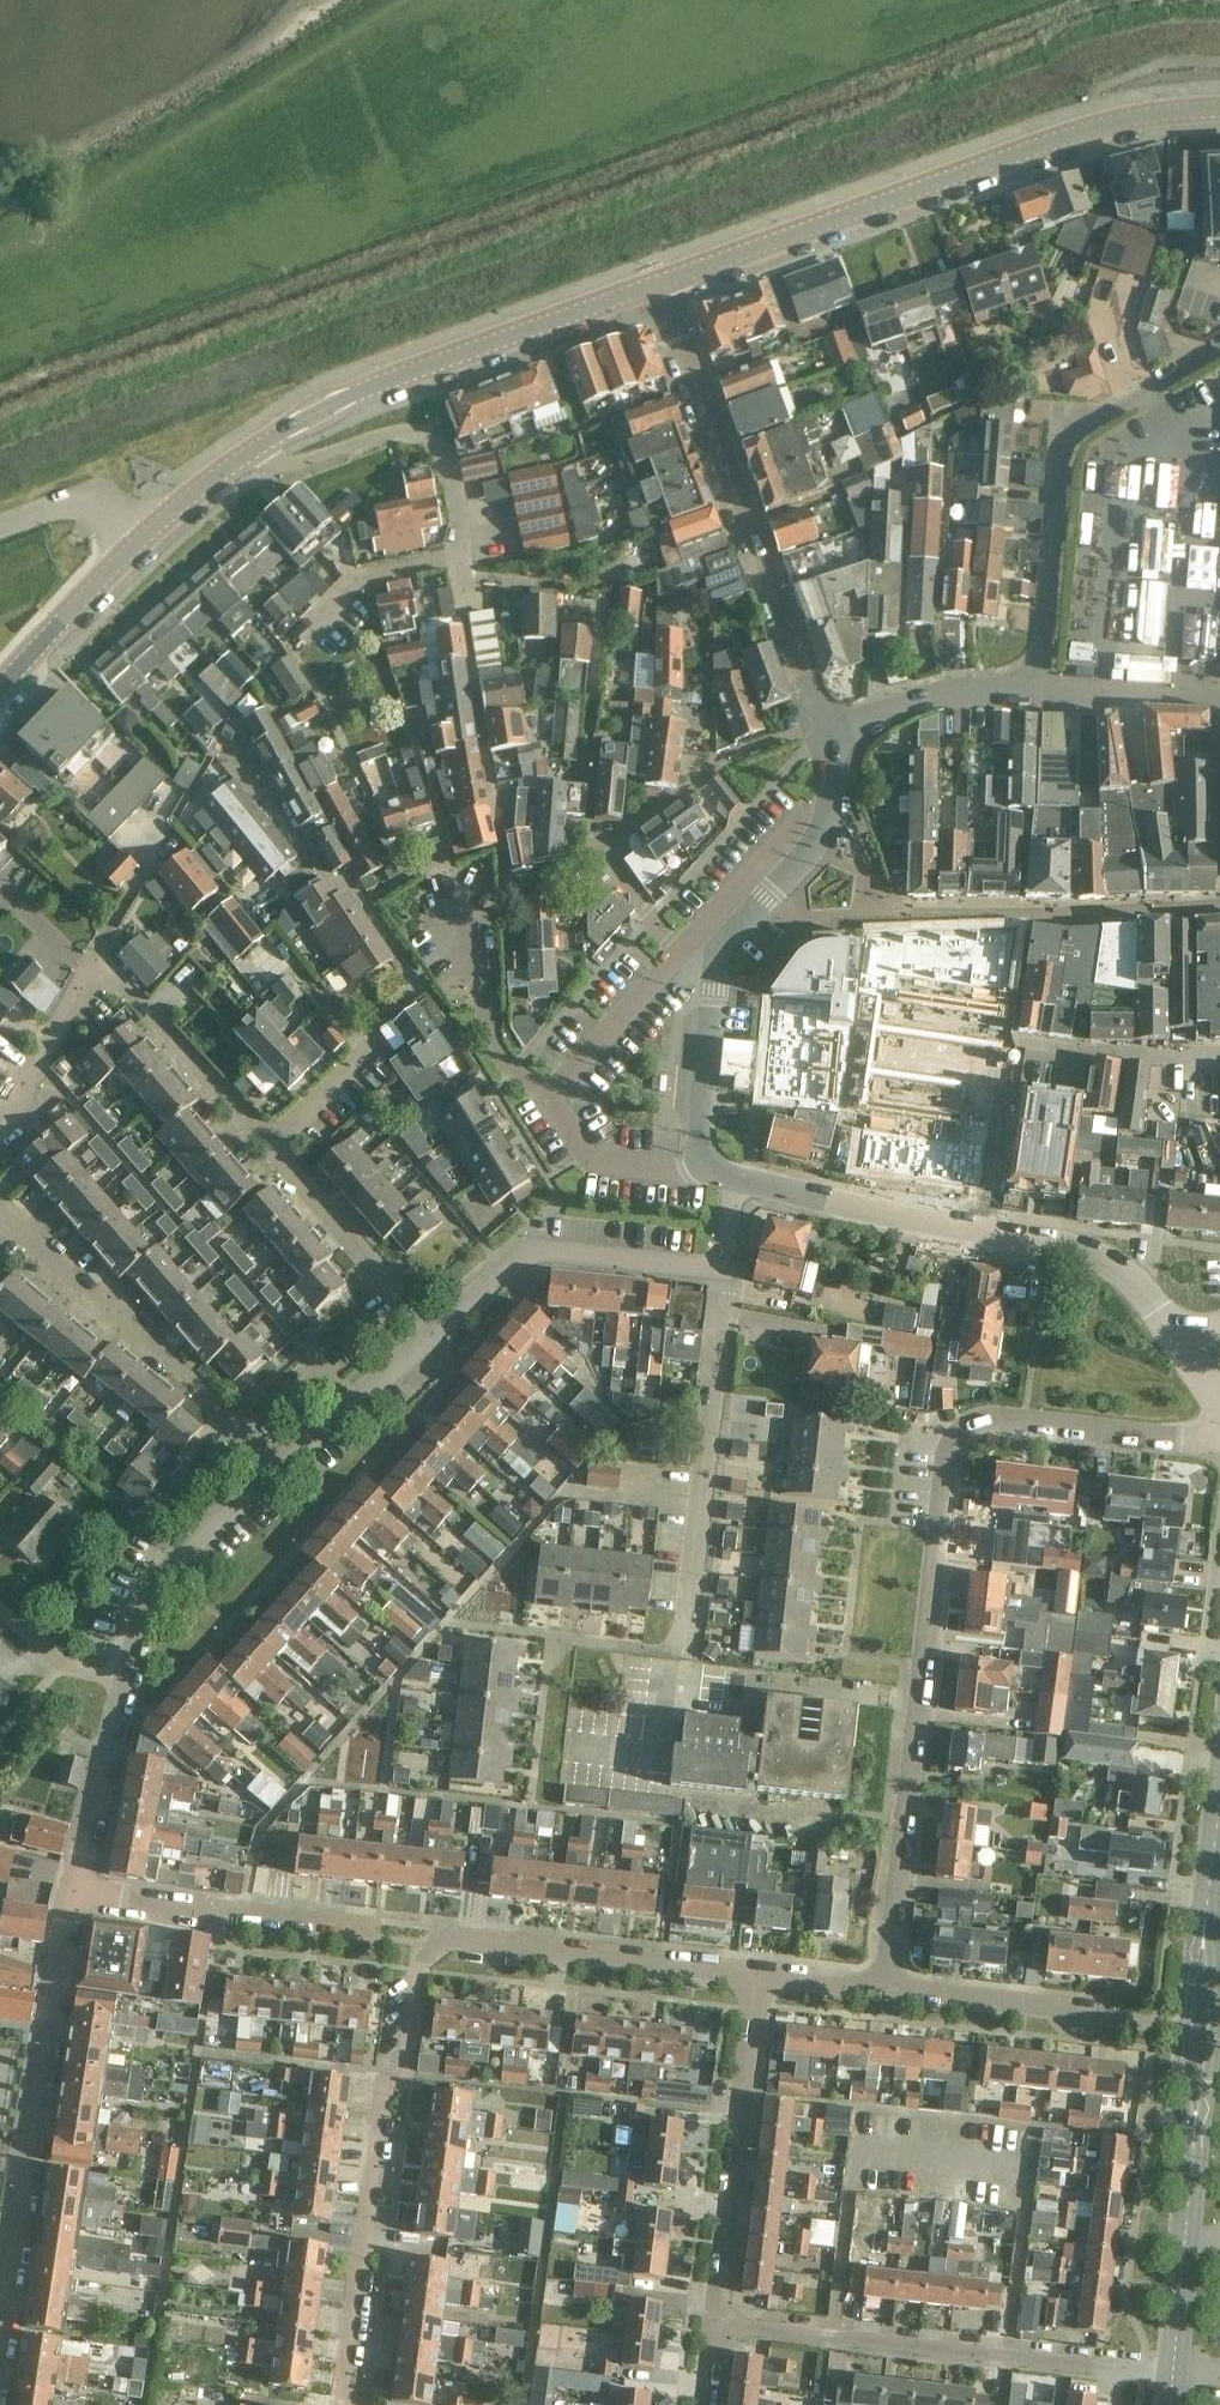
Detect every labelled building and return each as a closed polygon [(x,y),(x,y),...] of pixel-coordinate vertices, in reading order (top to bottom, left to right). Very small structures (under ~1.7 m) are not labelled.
[(1127,206),(1157,197),(1150,173),(1158,171),(1151,148),(1111,160),(1117,181),(1108,184),(1117,215),(1131,220),(1127,206)] [(1199,162),(1201,207),(1204,259),(1219,258),(1219,158),(1199,159),(1199,162)] [(1168,170),(1166,224),(1167,224),(1167,218),(1193,219),(1193,225),(1194,225),(1194,208),(1201,207),(1199,162),(1196,162),(1196,159),(1168,159),(1168,170)] [(1088,215),(1075,177),(1044,188),(1053,216),(1056,226),(1088,215)] [(1023,226),(1053,216),(1044,188),(1013,199),(1023,226)] [(1108,209),(1085,217),(1091,234),(1114,225),(1108,209)] [(1064,225),(1055,245),(1080,256),(1090,235),(1084,219),(1064,225)] [(1122,272),(1135,229),(1115,223),(1102,265),(1122,272)] [(1156,236),(1135,229),(1122,272),(1143,279),(1156,236)] [(1031,251),(995,263),(1009,305),(1024,300),(1027,307),(1047,301),(1031,251)] [(1009,305),(995,263),(960,275),(976,323),(996,317),(994,310),(1009,305)] [(851,305),(841,276),(837,266),(806,277),(804,274),(785,281),(800,323),(820,316),(818,311),(847,300),(849,305),(851,305)] [(967,313),(963,299),(956,276),(923,287),(936,328),(963,320),(960,315),(967,313)] [(767,287),(730,300),(743,338),(760,332),(762,337),(782,330),(775,310),(767,287)] [(923,287),(891,298),(904,338),(936,328),(923,287)] [(1167,297),(1149,291),(1140,322),(1158,327),(1167,297)] [(874,303),(858,309),(866,331),(873,347),(884,344),(887,352),(895,355),(908,351),(904,338),(891,298),(874,303)] [(730,300),(693,313),(709,357),(730,350),(728,343),(743,338),(730,300)] [(852,311),(838,316),(843,331),(857,326),(852,311)] [(620,340),(638,388),(665,378),(648,330),(620,340)] [(857,363),(846,331),(824,339),(835,371),(857,363)] [(850,339),(859,363),(869,359),(862,335),(850,339)] [(620,340),(593,350),(610,398),(638,388),(620,340)] [(610,398),(593,350),(565,360),(583,408),(610,398)] [(1080,371),(1063,377),(1069,396),(1105,384),(1094,350),(1075,356),(1080,371)] [(718,381),(729,411),(776,394),(765,364),(718,381)] [(558,405),(552,389),(544,367),(517,376),(531,415),(558,405)] [(985,427),(983,457),(1009,459),(1012,427),(1000,427),(1002,405),(1003,397),(1012,398),(1011,400),(1014,400),(1031,402),(1032,395),(1030,395),(1031,371),(1010,381),(995,393),(995,394),(981,400),(979,427),(985,427)] [(962,381),(970,403),(987,397),(978,374),(962,381)] [(494,385),(508,423),(531,415),(517,376),(494,385)] [(472,393),(486,431),(508,423),(494,385),(472,393)] [(954,389),(926,400),(932,414),(960,403),(954,389)] [(490,443),(486,431),(472,393),(445,402),(458,441),(469,437),(473,449),(490,443)] [(776,394),(729,411),(740,442),(788,425),(776,394)] [(875,395),(840,408),(853,441),(890,427),(878,396),(876,397),(875,395)] [(650,407),(615,419),(612,420),(621,448),(634,443),(682,426),(672,399),(650,407)] [(917,407),(898,417),(905,431),(924,422),(917,407)] [(765,513),(816,495),(833,488),(829,477),(827,478),(818,455),(804,460),(800,449),(820,442),(811,422),(742,447),(765,513)] [(682,426),(634,443),(621,448),(628,469),(690,447),(682,426)] [(890,427),(872,435),(883,464),(890,461),(902,457),(896,443),(890,427)] [(915,433),(896,443),(902,457),(902,456),(902,469),(914,470),(916,470),(915,486),(914,500),(941,501),(942,472),(942,471),(927,470),(928,450),(915,449),(915,433)] [(959,433),(948,440),(954,449),(964,442),(959,433)] [(872,435),(853,442),(866,473),(867,473),(874,470),(875,469),(884,466),(883,464),(872,435)] [(697,467),(690,447),(628,469),(636,489),(697,467)] [(460,464),(464,482),(497,475),(493,456),(460,464)] [(983,457),(968,456),(967,478),(960,478),(959,499),(981,500),(981,494),(988,495),(988,490),(1007,491),(1009,459),(983,457)] [(1026,463),(1024,487),(1042,489),(1044,465),(1026,463)] [(704,487),(697,467),(636,489),(643,510),(704,487)] [(414,531),(401,533),(405,552),(424,548),(421,531),(441,527),(430,469),(403,475),(409,505),(414,531)] [(553,470),(511,479),(515,497),(557,488),(553,470)] [(867,473),(866,473),(843,482),(848,495),(853,510),(873,503),(873,494),(872,490),(873,489),(867,473)] [(704,487),(643,510),(651,530),(712,508),(704,487)] [(300,488),(284,502),(315,538),(324,549),(341,534),(300,488)] [(519,516),(561,508),(557,488),(515,497),(519,516)] [(899,496),(875,494),(873,494),(873,503),(871,529),(890,531),(890,523),(902,524),(906,524),(907,509),(898,508),(899,496)] [(937,564),(941,501),(914,500),(910,563),(937,564)] [(977,530),(1003,533),(1005,517),(1013,517),(1014,505),(981,502),(967,501),(965,524),(977,526),(977,530)] [(315,538),(284,502),(283,502),(259,523),(300,570),(301,569),(291,558),(315,538)] [(386,556),(405,552),(401,533),(414,531),(409,505),(402,506),(375,511),(377,522),(359,525),(361,537),(367,536),(368,540),(372,539),(375,554),(385,552),(386,556)] [(590,505),(569,513),(574,528),(595,520),(590,505)] [(1022,507),(1021,520),(1041,521),(1042,508),(1022,507)] [(523,536),(565,528),(561,508),(519,516),(523,536)] [(589,580),(588,593),(608,593),(623,588),(646,578),(653,576),(657,574),(704,557),(727,549),(719,527),(712,508),(651,530),(651,531),(668,525),(671,532),(657,537),(661,548),(663,555),(640,563),(640,561),(618,569),(600,576),(600,579),(589,580)] [(769,523),(780,553),(816,540),(806,510),(769,523)] [(259,523),(235,544),(262,574),(285,554),(300,570),(259,523)] [(871,529),(871,535),(869,563),(869,567),(900,569),(902,524),(890,523),(890,531),(871,529)] [(596,526),(574,534),(578,548),(601,539),(596,526)] [(565,528),(523,536),(527,556),(569,547),(565,528)] [(999,576),(1003,533),(977,530),(973,573),(999,576)] [(869,563),(871,535),(822,554),(818,544),(782,557),(793,588),(869,563)] [(1020,543),(1018,562),(1037,563),(1038,544),(1020,543)] [(235,544),(211,565),(243,601),(247,598),(243,594),(263,576),(262,575),(262,574),(235,544)] [(944,574),(940,614),(968,617),(974,546),(954,544),(951,575),(944,574)] [(750,592),(734,551),(706,561),(711,578),(703,582),(713,606),(750,592)] [(658,599),(703,582),(711,578),(706,561),(704,557),(657,574),(658,599)] [(793,588),(823,671),(830,675),(845,670),(860,661),(861,642),(865,643),(867,601),(869,567),(869,563),(793,588)] [(910,563),(909,592),(935,594),(937,564),(910,563)] [(219,623),(238,605),(243,601),(211,565),(187,586),(219,623)] [(899,593),(900,569),(869,567),(867,601),(898,603),(899,593)] [(307,577),(323,596),(330,589),(314,571),(307,577)] [(995,619),(999,576),(973,573),(970,616),(995,619)] [(304,579),(291,589),(305,606),(318,596),(304,579)] [(380,620),(383,634),(384,638),(415,632),(412,618),(417,617),(413,593),(410,593),(408,582),(388,586),(390,597),(377,600),(380,620)] [(1014,584),(1013,598),(1027,599),(1028,585),(1014,584)] [(187,586),(163,607),(191,639),(214,618),(218,623),(219,623),(187,586)] [(523,601),(523,639),(555,639),(555,591),(538,591),(538,601),(523,601)] [(640,593),(619,591),(616,627),(637,629),(640,593)] [(909,592),(907,624),(933,626),(935,594),(909,592)] [(265,607),(280,625),(294,614),(278,596),(265,607)] [(867,601),(865,643),(866,643),(866,642),(882,643),(885,639),(896,640),(898,603),(867,601)] [(139,628),(180,675),(180,674),(167,660),(191,639),(163,607),(139,628)] [(493,614),(470,617),(478,672),(501,668),(493,614)] [(655,700),(672,702),(681,703),(682,631),(673,631),(673,617),(656,617),(655,680),(655,700)] [(642,631),(652,632),(653,620),(644,619),(642,631)] [(437,662),(443,703),(445,716),(446,723),(472,719),(463,658),(466,658),(462,627),(437,631),(441,661),(437,662)] [(139,628),(115,649),(142,680),(156,667),(170,683),(180,675),(139,628)] [(557,698),(585,701),(592,632),(564,629),(557,698)] [(424,646),(397,653),(399,667),(427,661),(424,646)] [(747,671),(762,712),(790,701),(771,649),(745,658),(741,648),(713,659),(714,683),(714,684),(741,673),(747,671)] [(121,704),(136,691),(144,700),(141,702),(151,713),(153,712),(169,730),(178,721),(145,683),(142,685),(139,682),(142,680),(115,649),(91,670),(106,688),(121,704)] [(311,690),(292,662),(289,658),(273,669),(294,701),(311,690)] [(226,673),(244,692),(254,683),(236,663),(226,673)] [(503,679),(501,668),(478,672),(485,714),(526,707),(520,676),(503,679)] [(899,670),(890,673),(891,679),(901,675),(899,670)] [(536,671),(533,702),(547,697),(550,671),(536,671)] [(625,775),(646,777),(649,751),(655,700),(655,680),(641,679),(638,706),(637,706),(636,720),(634,720),(631,745),(633,747),(633,755),(627,754),(628,749),(611,747),(611,742),(602,741),(594,820),(621,823),(625,775)] [(215,695),(228,709),(242,696),(229,682),(215,695)] [(743,682),(714,692),(714,694),(718,694),(735,741),(762,731),(756,714),(755,714),(743,682)] [(116,739),(84,709),(67,692),(27,733),(34,740),(26,748),(30,752),(23,759),(46,780),(91,825),(108,841),(168,778),(146,757),(91,815),(64,789),(67,785),(70,788),(116,739)] [(203,700),(183,718),(203,740),(223,723),(203,700)] [(672,702),(655,700),(649,751),(681,755),(686,724),(670,722),(672,702)] [(556,701),(552,745),(576,746),(580,703),(556,701)] [(446,723),(445,716),(443,703),(425,706),(430,733),(432,732),(450,729),(452,745),(476,742),(472,719),(446,723)] [(275,726),(274,727),(277,733),(282,742),(294,735),(292,731),(320,715),(314,705),(295,715),(295,713),(285,719),(286,720),(283,721),(279,715),(272,718),(275,726)] [(127,708),(113,720),(125,735),(139,723),(127,708)] [(250,718),(245,721),(258,743),(253,746),(268,772),(291,761),(289,756),(282,742),(277,733),(270,722),(264,710),(250,718)] [(1210,713),(1143,710),(1150,786),(1150,790),(1175,785),(1174,767),(1171,767),(1167,737),(1206,738),(1206,733),(1209,734),(1210,713)] [(520,712),(509,713),(486,717),(491,751),(515,748),(526,746),(520,712)] [(995,713),(993,744),(1008,745),(1009,713),(995,713)] [(1009,774),(1009,778),(1034,779),(1034,751),(1040,751),(1041,715),(1025,714),(1024,750),(1010,750),(1009,774)] [(938,715),(938,736),(949,737),(949,716),(938,715)] [(1079,772),(1080,743),(1081,715),(1041,715),(1040,751),(1034,809),(1025,898),(1069,899),(1071,815),(1080,815),(1080,814),(1080,809),(1078,809),(1079,772)] [(1096,719),(1098,730),(1099,794),(1129,792),(1126,774),(1116,715),(1096,719)] [(910,775),(909,797),(936,797),(937,754),(938,754),(938,716),(919,723),(919,733),(919,753),(910,753),(910,775)] [(225,726),(220,737),(232,742),(237,732),(225,726)] [(442,754),(444,771),(480,767),(476,742),(452,745),(450,729),(432,732),(436,755),(442,754)] [(1183,739),(1174,739),(1175,759),(1182,760),(1183,739)] [(308,787),(315,800),(337,787),(313,743),(289,756),(291,761),(308,787)] [(1091,743),(1080,743),(1079,772),(1090,772),(1091,743)] [(384,745),(356,756),(361,767),(388,756),(384,745)] [(542,759),(540,745),(518,748),(521,766),(535,763),(534,760),(542,759)] [(410,747),(399,750),(404,763),(414,759),(410,747)] [(681,755),(649,751),(646,777),(645,786),(676,789),(681,755)] [(11,772),(33,793),(34,793),(46,780),(23,759),(11,772)] [(187,759),(174,783),(188,791),(201,768),(187,759)] [(308,787),(291,761),(268,772),(284,800),(308,787)] [(526,765),(514,768),(517,781),(529,778),(526,765)] [(1216,814),(1215,766),(1174,766),(1174,767),(1175,785),(1175,812),(1212,813),(1216,814)] [(443,794),(483,785),(480,767),(444,771),(436,774),(443,794)] [(400,800),(410,834),(426,829),(426,830),(431,829),(430,827),(436,825),(417,769),(406,773),(414,796),(400,800)] [(4,822),(29,797),(0,771),(0,818),(4,822)] [(1150,790),(1150,786),(1142,788),(1139,772),(1126,774),(1129,792),(1139,845),(1141,845),(1145,894),(1183,893),(1185,847),(1179,847),(1179,831),(1175,831),(1175,812),(1175,785),(1150,790)] [(708,785),(730,813),(740,803),(719,776),(708,785)] [(202,807),(218,826),(250,800),(234,781),(230,784),(225,777),(211,788),(217,795),(202,807)] [(538,798),(532,864),(562,860),(565,816),(585,817),(587,787),(568,785),(539,784),(538,778),(518,781),(518,788),(529,789),(530,798),(538,798)] [(1034,779),(1009,778),(1009,809),(1034,809),(1034,779)] [(337,787),(315,800),(323,814),(345,853),(367,841),(376,836),(374,831),(365,836),(341,795),(357,787),(354,780),(338,788),(337,787)] [(451,818),(459,815),(487,808),(483,785),(443,794),(451,818)] [(323,814),(315,800),(308,787),(284,800),(304,837),(305,837),(316,831),(311,822),(323,814)] [(506,835),(512,873),(532,870),(532,864),(538,798),(530,798),(529,789),(518,788),(519,798),(517,822),(518,833),(506,835)] [(648,788),(647,797),(657,799),(658,789),(648,788)] [(1139,845),(1129,792),(1099,794),(1100,814),(1100,847),(1102,846),(1105,896),(1145,894),(1141,845),(1139,845)] [(899,798),(899,814),(909,815),(909,824),(914,824),(914,826),(927,827),(927,817),(936,817),(936,797),(909,797),(909,799),(899,798)] [(688,798),(662,817),(687,851),(697,844),(687,832),(703,820),(688,798)] [(234,846),(265,818),(250,800),(218,826),(234,846)] [(410,834),(400,800),(378,807),(389,841),(410,834)] [(939,837),(937,873),(937,897),(965,897),(964,873),(968,802),(957,802),(955,837),(939,837)] [(496,845),(487,808),(459,815),(467,845),(453,849),(455,857),(496,845)] [(1179,847),(1185,847),(1216,847),(1216,814),(1212,813),(1175,812),(1175,831),(1179,831),(1179,847)] [(350,863),(345,853),(323,814),(311,822),(316,831),(305,837),(315,855),(319,853),(330,873),(333,873),(350,863)] [(968,842),(967,873),(967,896),(1018,898),(1022,815),(998,814),(997,834),(985,833),(985,831),(969,831),(968,842)] [(1106,899),(1105,896),(1102,846),(1100,847),(1100,814),(1080,814),(1080,815),(1078,899),(1106,899)] [(687,851),(662,817),(637,836),(645,847),(636,854),(636,858),(639,861),(629,868),(648,895),(662,886),(657,878),(667,870),(660,860),(677,848),(683,855),(687,851)] [(914,824),(909,824),(909,846),(935,847),(936,817),(927,817),(927,827),(914,826),(914,824)] [(234,846),(248,864),(280,837),(265,818),(234,846)] [(280,837),(248,864),(265,884),(279,872),(285,879),(299,868),(293,861),(297,858),(280,837)] [(383,868),(367,841),(345,853),(350,863),(367,892),(377,886),(370,875),(383,868)] [(200,853),(210,864),(218,858),(209,846),(200,853)] [(909,853),(908,866),(934,867),(935,847),(909,846),(909,848),(904,848),(904,853),(909,853)] [(1215,887),(1216,847),(1185,847),(1183,893),(1209,893),(1215,887)] [(121,852),(100,875),(117,890),(137,868),(121,852)] [(159,876),(190,914),(218,890),(188,853),(159,876)] [(228,870),(218,858),(210,864),(219,876),(228,870)] [(399,875),(394,865),(384,871),(390,880),(399,875)] [(934,867),(908,866),(908,892),(909,893),(913,896),(913,898),(935,897),(934,873),(934,867)] [(591,958),(592,959),(620,928),(630,927),(630,917),(635,912),(629,907),(629,897),(619,897),(596,876),(589,883),(587,921),(588,937),(600,948),(591,958)] [(147,887),(159,902),(169,892),(157,878),(147,887)] [(550,882),(523,904),(523,905),(525,903),(526,926),(552,925),(550,882)] [(666,882),(659,890),(665,895),(672,888),(666,882)] [(328,885),(326,885),(298,902),(339,962),(342,959),(341,957),(347,954),(333,930),(359,913),(362,908),(355,898),(349,899),(345,893),(337,898),(330,886),(328,885)] [(210,919),(200,927),(231,964),(240,956),(263,938),(232,901),(210,919)] [(287,904),(276,925),(284,937),(302,924),(287,904)] [(392,961),(359,913),(333,930),(347,954),(341,957),(342,959),(339,962),(339,963),(335,966),(349,987),(392,961)] [(1194,922),(1195,1018),(1202,1018),(1203,1042),(1219,1042),(1219,941),(1218,921),(1194,922)] [(1168,1030),(1195,1030),(1195,1018),(1194,922),(1168,924),(1168,977),(1168,1030)] [(1133,996),(1132,1042),(1168,1042),(1168,1030),(1168,995),(1168,978),(1168,977),(1168,923),(1136,925),(1134,987),(1133,996)] [(526,926),(528,955),(554,954),(552,925),(526,926)] [(1102,932),(1093,991),(1133,996),(1134,987),(1136,925),(1102,931),(1102,932)] [(1070,935),(1071,932),(1068,932),(1068,935),(1034,930),(1019,1032),(1071,1040),(1079,990),(1062,987),(1070,935)] [(773,998),(763,1098),(797,1101),(796,1111),(864,1118),(856,1169),(980,1187),(989,1125),(989,1124),(989,1123),(988,1122),(987,1121),(1001,1026),(1016,931),(865,936),(866,941),(853,1027),(828,1024),(830,1004),(773,998)] [(1071,1040),(1086,1042),(1093,991),(1102,932),(1102,931),(1071,932),(1070,935),(1062,987),(1079,990),(1071,1040)] [(157,933),(146,943),(140,937),(119,956),(148,988),(169,968),(162,961),(173,951),(157,933)] [(828,1024),(852,1027),(856,1003),(862,938),(862,937),(812,939),(812,941),(781,985),(781,996),(774,995),(772,998),(831,1002),(828,1024)] [(529,984),(538,984),(546,984),(547,994),(556,993),(554,954),(528,955),(529,984)] [(520,955),(506,955),(507,972),(521,971),(520,955)] [(42,971),(26,957),(4,982),(20,997),(42,971)] [(526,974),(508,975),(509,988),(526,987),(526,974)] [(303,996),(288,977),(273,989),(288,1008),(303,996)] [(19,1002),(0,985),(0,1024),(19,1002)] [(1133,996),(1093,991),(1086,1042),(1132,1042),(1133,996)] [(391,1064),(405,1085),(418,1103),(448,1083),(436,1066),(450,1056),(429,1027),(440,1019),(426,999),(394,1026),(411,1050),(391,1064)] [(235,1035),(260,1061),(246,1074),(248,1076),(283,1042),(277,1035),(287,1025),(268,1005),(258,1015),(257,1014),(235,1035)] [(533,1018),(515,1019),(516,1030),(526,1046),(527,1047),(538,1033),(533,1018)] [(130,1022),(104,1045),(121,1065),(147,1042),(130,1022)] [(334,1053),(345,1044),(333,1029),(322,1038),(334,1053)] [(283,1042),(248,1076),(264,1094),(279,1081),(288,1091),(324,1055),(307,1038),(304,1035),(289,1048),(283,1042)] [(133,1090),(165,1062),(147,1042),(121,1065),(116,1069),(133,1090)] [(95,1088),(116,1069),(121,1065),(104,1045),(77,1068),(95,1088)] [(64,1061),(55,1069),(63,1079),(72,1071),(64,1061)] [(1088,1085),(1082,1118),(1078,1135),(1091,1136),(1100,1137),(1102,1119),(1090,1118),(1090,1113),(1112,1115),(1119,1063),(1091,1061),(1088,1085)] [(165,1062),(133,1090),(151,1109),(182,1082),(165,1062)] [(1149,1065),(1128,1064),(1118,1132),(1140,1135),(1149,1065)] [(9,1079),(0,1073),(0,1093),(9,1079)] [(182,1082),(151,1109),(166,1127),(189,1110),(199,1102),(182,1082)] [(469,1086),(453,1097),(458,1104),(437,1117),(451,1140),(494,1114),(487,1103),(482,1107),(469,1086)] [(1012,1141),(1005,1189),(1068,1198),(1074,1157),(1075,1150),(1072,1150),(1073,1140),(1076,1140),(1083,1099),(1020,1090),(1014,1131),(1017,1132),(1016,1141),(1012,1141)] [(94,1100),(85,1108),(96,1122),(106,1113),(94,1100)] [(372,1108),(361,1117),(368,1125),(379,1116),(372,1108)] [(189,1110),(166,1127),(156,1136),(174,1157),(206,1129),(189,1110)] [(838,1116),(796,1112),(793,1123),(776,1119),(768,1151),(807,1161),(811,1146),(830,1151),(838,1116)] [(118,1127),(106,1113),(96,1122),(108,1135),(118,1127)] [(500,1124),(494,1114),(451,1140),(465,1162),(502,1139),(495,1128),(500,1124)] [(61,1160),(67,1154),(88,1137),(70,1116),(43,1139),(61,1160)] [(415,1134),(407,1120),(395,1127),(404,1141),(415,1134)] [(1158,1125),(1158,1140),(1173,1141),(1174,1126),(1158,1125)] [(174,1157),(191,1176),(223,1149),(206,1129),(174,1157)] [(318,1166),(335,1185),(366,1158),(358,1148),(369,1138),(361,1130),(318,1166)] [(90,1145),(101,1158),(110,1151),(99,1137),(90,1145)] [(61,1160),(43,1139),(17,1162),(35,1182),(61,1160)] [(118,1147),(130,1161),(140,1153),(128,1139),(118,1147)] [(509,1151),(502,1139),(465,1162),(478,1184),(521,1158),(515,1147),(509,1151)] [(1141,1160),(1160,1162),(1162,1142),(1143,1141),(1141,1160)] [(1162,1142),(1160,1162),(1162,1162),(1162,1170),(1175,1171),(1177,1144),(1162,1142)] [(240,1168),(223,1149),(191,1176),(209,1196),(240,1168)] [(110,1151),(101,1158),(113,1172),(122,1164),(110,1151)] [(130,1161),(142,1175),(152,1166),(140,1153),(130,1161)] [(84,1173),(67,1154),(61,1160),(35,1182),(51,1202),(84,1173)] [(335,1185),(351,1204),(393,1166),(387,1159),(376,1169),(366,1158),(335,1185)] [(528,1168),(521,1158),(478,1184),(492,1207),(512,1195),(517,1203),(535,1192),(522,1171),(528,1168)] [(425,1167),(436,1181),(444,1174),(432,1161),(425,1167)] [(351,1204),(367,1222),(398,1195),(389,1185),(401,1174),(393,1166),(351,1204)] [(257,1188),(240,1168),(209,1196),(226,1216),(257,1188)] [(1077,1221),(1109,1224),(1113,1190),(1094,1189),(1095,1170),(1083,1169),(1081,1187),(1080,1187),(1079,1197),(1077,1221)] [(1176,1169),(1175,1183),(1186,1184),(1188,1170),(1176,1169)] [(68,1221),(101,1193),(84,1173),(51,1202),(68,1221)] [(444,1174),(436,1181),(447,1193),(454,1186),(444,1174)] [(1130,1191),(1113,1190),(1109,1224),(1142,1227),(1144,1203),(1144,1193),(1142,1193),(1144,1175),(1131,1174),(1130,1191)] [(123,1184),(135,1197),(144,1189),(132,1176),(123,1184)] [(152,1186),(164,1200),(174,1192),(162,1178),(152,1186)] [(273,1187),(255,1203),(244,1212),(264,1235),(293,1210),(273,1187)] [(1200,1233),(1219,1235),(1219,1189),(1204,1187),(1203,1200),(1200,1233)] [(135,1197),(146,1211),(156,1203),(144,1189),(135,1197)] [(367,1222),(382,1240),(431,1198),(425,1191),(407,1206),(398,1195),(367,1222)] [(174,1192),(164,1200),(176,1213),(185,1205),(174,1192)] [(101,1193),(68,1221),(85,1241),(118,1212),(101,1193)] [(1166,1229),(1200,1233),(1203,1200),(1169,1197),(1166,1229)] [(431,1198),(382,1240),(383,1242),(391,1235),(407,1254),(438,1227),(429,1216),(439,1207),(431,1198)] [(313,1233),(293,1210),(264,1235),(284,1258),(313,1233)] [(118,1212),(85,1241),(102,1261),(135,1232),(118,1212)] [(157,1223),(168,1237),(178,1228),(166,1215),(157,1223)] [(761,1252),(802,1262),(809,1232),(815,1234),(815,1233),(769,1221),(761,1252)] [(212,1223),(199,1234),(207,1243),(220,1231),(212,1223)] [(197,1251),(207,1243),(199,1234),(196,1230),(186,1239),(197,1251)] [(135,1232),(102,1261),(119,1280),(127,1274),(156,1249),(155,1247),(151,1251),(135,1232)] [(240,1233),(233,1240),(231,1238),(220,1247),(233,1262),(244,1253),(252,1246),(240,1233)] [(286,1294),(287,1296),(325,1263),(333,1256),(313,1233),(284,1258),(302,1279),(286,1294)] [(219,1257),(207,1243),(197,1251),(209,1265),(219,1257)] [(156,1249),(127,1274),(147,1297),(176,1271),(156,1249)] [(802,1262),(761,1252),(753,1282),(798,1294),(805,1263),(802,1262)] [(255,1266),(244,1253),(233,1262),(245,1275),(255,1266)] [(930,1263),(910,1257),(905,1273),(925,1279),(930,1263)] [(345,1287),(325,1263),(287,1296),(296,1306),(303,1300),(308,1305),(302,1312),(312,1324),(319,1318),(315,1313),(345,1287)] [(939,1322),(942,1323),(999,1330),(1004,1300),(992,1298),(993,1286),(999,1287),(1001,1271),(968,1266),(963,1294),(959,1293),(956,1312),(941,1309),(939,1322)] [(167,1320),(196,1294),(176,1271),(147,1297),(167,1320)] [(0,1291),(0,1314),(12,1324),(37,1293),(14,1274),(7,1282),(0,1291)] [(550,1326),(568,1342),(576,1277),(551,1274),(548,1308),(561,1309),(560,1321),(554,1321),(550,1326)] [(225,1284),(237,1298),(247,1290),(235,1275),(225,1284)] [(568,1342),(571,1345),(579,1346),(584,1324),(582,1324),(583,1311),(596,1312),(600,1279),(576,1277),(568,1342)] [(604,1349),(615,1350),(623,1282),(600,1279),(596,1312),(610,1313),(609,1326),(607,1326),(604,1349)] [(623,1282),(615,1350),(613,1368),(627,1370),(631,1328),(629,1328),(631,1316),(644,1317),(648,1285),(623,1282)] [(272,1307),(282,1299),(270,1284),(260,1292),(272,1307)] [(652,1354),(663,1355),(671,1287),(648,1285),(644,1317),(657,1319),(656,1331),(654,1331),(652,1354)] [(663,1355),(662,1366),(667,1367),(668,1361),(699,1364),(706,1300),(707,1291),(671,1287),(663,1355)] [(237,1298),(250,1313),(260,1304),(247,1290),(237,1298)] [(36,1343),(61,1312),(37,1293),(12,1324),(36,1343)] [(196,1294),(167,1320),(186,1343),(216,1317),(196,1294)] [(580,1369),(567,1358),(552,1345),(551,1346),(541,1337),(550,1326),(525,1303),(508,1322),(558,1368),(571,1380),(580,1369)] [(916,1310),(887,1305),(883,1328),(911,1333),(916,1310)] [(61,1312),(36,1343),(59,1362),(84,1331),(61,1312)] [(300,1312),(288,1322),(298,1333),(310,1323),(300,1312)] [(216,1317),(186,1343),(206,1366),(215,1359),(236,1341),(234,1338),(216,1317)] [(537,1362),(552,1376),(558,1368),(508,1322),(491,1340),(529,1371),(537,1362)] [(960,1362),(974,1364),(971,1381),(990,1384),(992,1367),(993,1367),(999,1330),(942,1323),(938,1345),(937,1345),(933,1375),(946,1377),(952,1345),(962,1346),(960,1362)] [(250,1325),(242,1331),(234,1338),(236,1341),(215,1359),(235,1382),(265,1356),(269,1362),(277,1355),(266,1343),(259,1350),(253,1344),(261,1337),(250,1325)] [(933,1339),(883,1332),(848,1326),(846,1343),(814,1339),(809,1381),(855,1387),(867,1388),(869,1367),(857,1366),(859,1345),(931,1356),(933,1339)] [(90,1373),(108,1350),(84,1331),(59,1362),(81,1380),(88,1372),(90,1373)] [(520,1380),(529,1371),(491,1340),(476,1358),(527,1404),(536,1394),(520,1380)] [(113,1392),(137,1362),(114,1343),(108,1350),(90,1373),(113,1392)] [(504,1397),(520,1411),(527,1404),(476,1358),(460,1375),(473,1386),(496,1405),(504,1397)] [(161,1382),(137,1362),(113,1392),(137,1411),(161,1382)] [(20,1377),(12,1387),(26,1398),(34,1388),(20,1377)] [(161,1431),(178,1409),(185,1401),(161,1382),(137,1411),(160,1430),(161,1431)] [(509,1417),(496,1405),(473,1386),(457,1404),(509,1449),(533,1470),(542,1460),(517,1439),(516,1440),(501,1426),(509,1417)] [(48,1399),(34,1388),(26,1398),(40,1410),(48,1399)] [(586,1389),(575,1401),(611,1432),(621,1421),(586,1389)] [(952,1398),(941,1399),(941,1409),(952,1409),(952,1398)] [(657,1464),(657,1465),(687,1469),(689,1452),(696,1404),(683,1403),(678,1451),(659,1448),(658,1451),(612,1446),(610,1457),(657,1464)] [(465,1445),(467,1444),(477,1453),(484,1445),(485,1444),(501,1458),(509,1449),(457,1404),(440,1423),(465,1445)] [(767,1405),(766,1418),(782,1420),(784,1407),(767,1405)] [(66,1419),(80,1430),(88,1420),(74,1409),(66,1419)] [(146,1447),(177,1471),(183,1463),(177,1459),(202,1428),(178,1409),(161,1431),(160,1430),(146,1447)] [(854,1422),(795,1415),(792,1442),(842,1447),(844,1433),(852,1434),(854,1422)] [(102,1431),(88,1420),(80,1430),(94,1441),(102,1431)] [(458,1454),(465,1445),(440,1423),(425,1439),(477,1484),(485,1476),(468,1461),(467,1462),(458,1454)] [(558,1429),(546,1443),(577,1470),(589,1457),(558,1429)] [(105,1450),(119,1462),(127,1452),(126,1451),(134,1441),(123,1433),(115,1443),(113,1441),(105,1450)] [(24,1437),(9,1454),(0,1465),(15,1478),(30,1459),(33,1462),(42,1451),(24,1437)] [(469,1494),(477,1484),(425,1439),(410,1457),(435,1479),(444,1469),(453,1478),(453,1479),(469,1494)] [(792,1442),(789,1468),(848,1475),(848,1469),(840,1468),(842,1447),(792,1442)] [(746,1446),(735,1444),(733,1458),(743,1460),(746,1446)] [(167,1475),(171,1478),(177,1471),(146,1447),(138,1457),(140,1458),(118,1486),(142,1506),(167,1475)] [(410,1457),(394,1475),(445,1521),(453,1511),(437,1497),(436,1498),(426,1489),(435,1479),(410,1457)] [(57,1473),(45,1463),(26,1486),(37,1495),(57,1473)] [(1030,1524),(1036,1471),(997,1467),(992,1509),(1014,1511),(1013,1522),(1030,1524)] [(619,1490),(620,1471),(589,1468),(587,1486),(619,1490)] [(847,1484),(848,1475),(789,1468),(786,1495),(845,1502),(845,1500),(837,1499),(838,1483),(847,1484)] [(1036,1471),(1030,1524),(1048,1526),(1049,1515),(1070,1517),(1075,1476),(1036,1471)] [(68,1475),(62,1482),(71,1490),(77,1483),(68,1475)] [(437,1529),(445,1521),(394,1475),(378,1492),(390,1504),(413,1524),(421,1515),(437,1529)] [(540,1477),(530,1489),(546,1503),(557,1491),(540,1477)] [(1141,1538),(1148,1485),(1109,1480),(1104,1522),(1126,1524),(1125,1529),(1124,1536),(1141,1538)] [(366,1481),(351,1498),(409,1552),(417,1543),(393,1522),(394,1520),(384,1512),(390,1504),(378,1492),(366,1481)] [(1138,1566),(1135,1583),(1164,1587),(1164,1584),(1172,1585),(1175,1556),(1178,1531),(1182,1531),(1187,1489),(1148,1485),(1141,1538),(1138,1566)] [(68,1522),(41,1498),(5,1539),(32,1562),(68,1522)] [(401,1561),(409,1552),(351,1498),(334,1517),(359,1539),(368,1529),(378,1538),(377,1539),(401,1561)] [(531,1500),(521,1511),(532,1521),(542,1510),(531,1500)] [(727,1504),(726,1522),(742,1523),(743,1506),(727,1504)] [(770,1505),(767,1531),(826,1538),(827,1530),(819,1529),(820,1512),(829,1513),(829,1512),(770,1505)] [(619,1508),(604,1506),(603,1516),(618,1518),(619,1508)] [(556,1509),(554,1524),(570,1525),(571,1511),(556,1509)] [(639,1510),(638,1520),(655,1522),(655,1512),(639,1510)] [(506,1511),(495,1523),(512,1538),(523,1526),(506,1511)] [(585,1513),(584,1527),(599,1529),(601,1514),(585,1513)] [(334,1517),(319,1534),(369,1580),(385,1595),(394,1586),(361,1557),(360,1558),(350,1549),(359,1539),(334,1517)] [(110,1531),(99,1522),(90,1533),(101,1542),(110,1531)] [(464,1538),(494,1563),(506,1550),(476,1523),(464,1538)] [(825,1545),(826,1538),(767,1531),(765,1555),(815,1561),(817,1544),(825,1545)] [(725,1533),(723,1550),(736,1552),(738,1535),(725,1533)] [(361,1589),(369,1580),(319,1534),(302,1553),(314,1564),(339,1584),(346,1576),(361,1589)] [(1026,1550),(1028,1536),(1011,1534),(1007,1565),(1041,1569),(1043,1553),(1026,1550)] [(1026,1550),(1043,1553),(1045,1538),(1028,1536),(1026,1550)] [(455,1560),(477,1580),(488,1567),(466,1548),(455,1560)] [(553,1607),(563,1608),(569,1551),(540,1548),(534,1605),(535,1605),(536,1598),(553,1600),(553,1607)] [(590,1604),(596,1554),(569,1551),(563,1608),(572,1609),(573,1602),(590,1604)] [(723,1552),(721,1567),(732,1568),(733,1553),(723,1552)] [(608,1613),(618,1614),(624,1557),(596,1554),(590,1604),(609,1606),(608,1613)] [(815,1561),(765,1555),(762,1580),(821,1586),(822,1579),(813,1578),(815,1561)] [(1082,1575),(1105,1577),(1107,1559),(1084,1556),(1082,1575)] [(624,1557),(618,1614),(628,1615),(629,1609),(646,1611),(645,1617),(647,1617),(653,1560),(624,1557)] [(340,1585),(339,1584),(314,1564),(299,1581),(350,1626),(358,1617),(341,1603),(340,1604),(331,1596),(340,1585)] [(1110,1577),(1110,1580),(1135,1583),(1138,1566),(1121,1564),(1119,1578),(1110,1577)] [(971,1576),(968,1605),(1040,1613),(1041,1601),(1009,1597),(1011,1581),(971,1576)] [(820,1594),(821,1586),(762,1580),(759,1604),(810,1610),(812,1593),(820,1594)] [(1164,1587),(1135,1583),(1110,1580),(1107,1606),(1143,1610),(1141,1627),(1158,1629),(1182,1632),(1186,1601),(1162,1598),(1164,1587)] [(361,1636),(350,1626),(299,1581),(282,1600),(307,1622),(315,1613),(325,1622),(326,1621),(341,1635),(339,1638),(350,1649),(361,1636)] [(719,1581),(718,1597),(728,1598),(730,1582),(719,1581)] [(1066,1587),(1059,1600),(1072,1607),(1079,1594),(1066,1587)] [(452,1589),(440,1602),(450,1610),(461,1598),(452,1589)] [(299,1630),(307,1622),(282,1600),(267,1617),(334,1676),(342,1667),(337,1663),(326,1653),(310,1638),(309,1639),(299,1630)] [(418,1602),(408,1613),(430,1633),(440,1622),(418,1602)] [(380,1614),(412,1642),(421,1631),(390,1603),(380,1614)] [(808,1627),(810,1610),(759,1604),(756,1628),(815,1635),(816,1628),(808,1627)] [(1044,1655),(1073,1658),(1073,1657),(1075,1635),(1077,1618),(1040,1613),(968,1605),(965,1633),(1005,1638),(1006,1622),(1027,1625),(1023,1652),(1044,1655)] [(1078,1613),(1077,1618),(1075,1635),(1110,1639),(1113,1617),(1078,1613)] [(731,1616),(716,1614),(715,1624),(730,1626),(731,1616)] [(323,1688),(334,1676),(267,1617),(251,1634),(276,1656),(283,1649),(293,1658),(294,1656),(301,1662),(298,1666),(323,1688)] [(815,1643),(815,1635),(756,1628),(754,1654),(812,1661),(813,1659),(804,1658),(806,1642),(815,1643)] [(285,1696),(302,1711),(312,1700),(296,1685),(294,1688),(278,1675),(280,1673),(269,1664),(276,1656),(251,1634),(235,1652),(285,1696)] [(1094,1679),(1090,1678),(1092,1659),(1108,1661),(1110,1639),(1075,1635),(1073,1657),(1073,1658),(1070,1675),(1067,1699),(1062,1734),(1137,1745),(1139,1730),(1088,1724),(1094,1679)] [(384,1650),(401,1666),(413,1653),(396,1637),(384,1650)] [(517,1657),(523,1658),(524,1647),(467,1640),(464,1669),(515,1674),(517,1657)] [(709,1644),(702,1655),(714,1663),(722,1652),(716,1645),(709,1644)] [(440,1647),(438,1662),(451,1663),(452,1648),(440,1647)] [(244,1693),(245,1692),(256,1702),(263,1693),(278,1705),(285,1696),(235,1652),(220,1669),(242,1691),(244,1693)] [(1132,1684),(1174,1689),(1178,1658),(1136,1653),(1134,1667),(1129,1666),(1122,1672),(1121,1677),(1115,1676),(1115,1690),(1127,1691),(1128,1684),(1132,1685),(1132,1684)] [(1052,1696),(1052,1697),(1067,1699),(1070,1675),(1073,1658),(1044,1655),(1039,1695),(1052,1696)] [(235,1699),(242,1691),(220,1669),(207,1658),(191,1676),(258,1737),(266,1728),(250,1714),(250,1713),(235,1699)] [(962,1659),(959,1685),(1008,1691),(1009,1682),(1011,1670),(995,1668),(995,1663),(962,1659)] [(379,1671),(389,1680),(398,1670),(388,1661),(379,1671)] [(420,1663),(418,1674),(428,1675),(430,1665),(420,1663)] [(464,1669),(461,1697),(518,1703),(519,1693),(512,1693),(515,1674),(464,1669)] [(1100,1688),(1115,1690),(1115,1676),(1102,1674),(1100,1688)] [(251,1746),(258,1737),(191,1676),(175,1694),(201,1717),(207,1709),(217,1718),(218,1717),(251,1746)] [(1171,1721),(1174,1689),(1132,1684),(1132,1685),(1128,1715),(1171,1721)] [(1008,1691),(959,1685),(956,1712),(979,1714),(990,1715),(990,1711),(1006,1713),(1007,1702),(1008,1691)] [(175,1694),(161,1710),(205,1749),(202,1752),(228,1775),(233,1778),(241,1769),(222,1753),(203,1735),(204,1734),(193,1725),(201,1717),(175,1694)] [(458,1724),(508,1729),(510,1712),(517,1713),(518,1703),(461,1697),(458,1724)] [(1061,1739),(1062,1734),(1067,1699),(1052,1697),(1050,1721),(1038,1720),(1037,1736),(1061,1739)] [(846,1802),(857,1708),(767,1698),(762,1741),(754,1740),(753,1742),(750,1743),(751,1737),(739,1735),(740,1724),(685,1717),(683,1733),(687,1734),(685,1749),(674,1748),(670,1786),(756,1796),(756,1791),(846,1802)] [(404,1700),(402,1715),(416,1716),(418,1702),(404,1700)] [(220,1784),(228,1775),(202,1752),(205,1749),(161,1710),(143,1730),(144,1731),(168,1753),(176,1744),(205,1771),(220,1784)] [(398,1718),(397,1731),(405,1732),(411,1727),(411,1719),(398,1718)] [(315,1722),(302,1737),(318,1752),(331,1737),(315,1722)] [(458,1724),(454,1752),(511,1758),(512,1749),(506,1749),(508,1729),(458,1724)] [(131,1756),(127,1780),(195,1793),(197,1781),(163,1775),(168,1753),(144,1731),(142,1732),(136,1757),(131,1756)] [(290,1734),(276,1749),(302,1773),(316,1757),(290,1734)] [(1061,1739),(1058,1759),(1111,1766),(1124,1767),(1134,1769),(1137,1745),(1062,1734),(1061,1739)] [(1017,1740),(1001,1738),(982,1736),(982,1739),(953,1735),(949,1771),(979,1774),(981,1759),(1014,1763),(1017,1740)] [(1034,1739),(1032,1766),(1055,1768),(1057,1741),(1034,1739)] [(511,1758),(454,1752),(451,1781),(508,1787),(508,1786),(502,1785),(504,1768),(510,1769),(511,1758)] [(79,1790),(86,1762),(67,1757),(60,1785),(79,1790)] [(1124,1767),(1111,1766),(1109,1781),(1122,1783),(1124,1767)] [(411,1771),(395,1768),(394,1783),(409,1785),(411,1771)] [(193,1804),(195,1793),(127,1780),(122,1804),(156,1811),(169,1813),(171,1801),(193,1804)] [(1129,1816),(1134,1816),(1158,1819),(1162,1785),(1133,1781),(1131,1796),(1119,1795),(1117,1813),(1129,1814),(1129,1816)] [(372,1831),(384,1832),(388,1797),(377,1795),(372,1831)] [(378,1884),(405,1887),(409,1852),(392,1850),(399,1798),(388,1797),(384,1832),(381,1849),(382,1849),(378,1884)] [(669,1799),(667,1816),(685,1818),(687,1801),(669,1799)] [(440,1824),(438,1838),(436,1855),(437,1855),(433,1890),(460,1894),(465,1858),(452,1857),(454,1839),(450,1838),(454,1802),(443,1800),(440,1824)] [(241,1806),(221,1802),(218,1814),(239,1818),(241,1806)] [(153,1823),(156,1811),(122,1804),(118,1827),(185,1840),(188,1828),(166,1824),(166,1826),(153,1823)] [(1055,1804),(1053,1817),(1080,1821),(1082,1808),(1055,1804)] [(1022,1820),(1047,1823),(1049,1809),(1024,1805),(1022,1820)] [(486,1807),(483,1829),(499,1831),(502,1809),(486,1807)] [(941,1843),(973,1847),(975,1827),(991,1829),(993,1815),(976,1813),(976,1811),(945,1808),(941,1843)] [(485,1810),(472,1809),(469,1835),(482,1836),(485,1810)] [(489,1897),(517,1900),(525,1825),(527,1810),(515,1809),(513,1829),(515,1829),(513,1844),(510,1843),(508,1863),(493,1861),(489,1897)] [(288,1811),(287,1825),(298,1826),(300,1812),(288,1811)] [(322,1878),(330,1812),(320,1811),(317,1841),(299,1839),(295,1875),(322,1878)] [(322,1878),(350,1881),(354,1846),(338,1844),(341,1812),(331,1811),(331,1812),(330,1812),(322,1878)] [(10,1842),(25,1847),(62,1856),(69,1828),(13,1813),(9,1825),(14,1826),(10,1842)] [(571,1906),(599,1910),(603,1874),(587,1872),(593,1819),(582,1818),(579,1841),(578,1841),(571,1906)] [(1052,1819),(1049,1839),(1065,1841),(1068,1822),(1052,1819)] [(622,1859),(633,1860),(636,1837),(635,1837),(636,1824),(623,1822),(621,1845),(623,1846),(622,1859)] [(517,1900),(544,1903),(548,1867),(532,1866),(535,1835),(536,1826),(525,1825),(517,1900)] [(200,1842),(185,1840),(118,1827),(113,1851),(161,1859),(163,1848),(202,1854),(204,1843),(200,1842)] [(734,1883),(745,1884),(749,1852),(751,1836),(692,1829),(682,1919),(686,1920),(685,1927),(724,1931),(725,1924),(729,1925),(733,1895),(732,1895),(734,1883)] [(1108,1867),(1127,1870),(1151,1873),(1154,1843),(1112,1838),(1113,1833),(1082,1829),(1079,1850),(1110,1855),(1108,1867)] [(202,1831),(200,1842),(204,1843),(209,1844),(211,1832),(202,1831)] [(633,1860),(631,1877),(626,1913),(654,1916),(658,1880),(641,1878),(645,1838),(636,1837),(633,1860)] [(544,1903),(571,1906),(578,1841),(569,1839),(565,1869),(548,1867),(544,1903)] [(937,1878),(960,1881),(969,1882),(969,1881),(985,1883),(986,1869),(970,1867),(973,1847),(941,1843),(937,1878)] [(1047,1847),(1042,1847),(1042,1845),(1028,1843),(1027,1855),(1046,1857),(1047,1847)] [(827,1846),(812,1844),(809,1871),(824,1873),(827,1846)] [(354,1846),(350,1881),(378,1884),(382,1849),(381,1849),(354,1846)] [(229,1847),(227,1863),(236,1864),(238,1848),(229,1847)] [(1047,1847),(1046,1857),(1045,1867),(1044,1876),(1060,1878),(1064,1849),(1047,1847)] [(0,1848),(0,1883),(6,1885),(15,1852),(0,1848)] [(159,1871),(161,1859),(113,1851),(109,1875),(157,1884),(157,1883),(177,1887),(177,1886),(193,1888),(195,1877),(159,1871)] [(409,1852),(405,1887),(433,1890),(437,1855),(436,1855),(409,1852)] [(749,1852),(745,1884),(744,1886),(762,1887),(761,1896),(758,1895),(754,1927),(790,1931),(793,1900),(774,1898),(776,1879),(764,1877),(767,1854),(749,1852)] [(1040,1867),(1040,1866),(1045,1867),(1046,1857),(1027,1855),(1026,1865),(1040,1867)] [(226,1873),(223,1891),(239,1894),(242,1875),(226,1873)] [(599,1910),(626,1913),(631,1877),(603,1874),(599,1910)] [(818,1897),(816,1910),(813,1934),(843,1938),(848,1900),(832,1898),(834,1882),(821,1880),(819,1897),(818,1897)] [(932,1960),(968,1964),(972,1933),(971,1933),(974,1914),(977,1895),(961,1893),(961,1895),(939,1893),(938,1908),(959,1910),(958,1924),(937,1922),(932,1960)] [(977,1895),(974,1914),(988,1915),(990,1897),(977,1895)] [(1068,1919),(1092,1922),(1094,1902),(1070,1899),(1068,1919)] [(1118,1905),(1094,1902),(1092,1922),(1115,1925),(1118,1905)] [(19,1953),(21,1941),(43,1944),(48,1911),(5,1904),(1,1933),(0,1933),(0,1950),(19,1953)] [(80,1974),(78,1988),(137,1997),(150,1964),(147,1929),(89,1920),(80,1974)] [(972,1933),(968,1964),(1003,1968),(1007,1930),(985,1928),(985,1934),(972,1933)] [(175,1933),(165,1966),(165,2001),(201,2007),(209,1951),(211,1939),(175,1933)] [(1045,1973),(1085,1978),(1090,1941),(1050,1936),(1045,1973)] [(1090,1941),(1085,1978),(1126,1982),(1127,1967),(1136,1968),(1138,1947),(1130,1946),(1130,1945),(1090,1941)] [(7,2020),(31,2024),(36,1993),(33,1993),(34,1989),(36,1986),(37,1977),(36,1973),(37,1970),(0,1957),(0,2019),(7,2020)] [(162,1965),(151,1964),(149,1982),(160,1984),(162,1965)] [(250,2037),(252,2018),(256,1981),(227,1978),(223,2015),(240,2017),(236,2051),(248,2052),(250,2037)] [(256,1981),(252,2018),(280,2022),(284,1985),(256,1981)] [(284,1985),(280,2022),(309,2025),(313,1988),(284,1985)] [(309,2025),(338,2028),(341,1991),(313,1988),(309,2025)] [(73,2019),(133,2028),(135,2017),(115,2014),(117,1996),(78,1991),(73,2019)] [(341,1991),(338,2028),(354,2030),(351,2064),(363,2066),(367,2032),(371,1995),(341,1991)] [(431,2039),(460,2043),(464,2005),(435,2002),(431,2039)] [(464,2005),(460,2043),(489,2046),(493,2009),(464,2005)] [(522,2012),(493,2009),(489,2046),(506,2048),(502,2083),(514,2084),(522,2012)] [(551,2015),(522,2012),(514,2084),(527,2085),(531,2051),(547,2053),(551,2015)] [(159,2015),(157,2031),(196,2036),(198,2020),(159,2015)] [(149,2029),(150,2020),(135,2017),(134,2027),(149,2029)] [(576,2018),(573,2042),(572,2057),(601,2060),(605,2022),(576,2018)] [(73,2019),(69,2048),(109,2054),(111,2038),(147,2043),(149,2031),(133,2029),(133,2028),(73,2019)] [(601,2060),(599,2077),(598,2094),(610,2095),(614,2061),(630,2063),(634,2025),(605,2022),(601,2060)] [(630,2063),(658,2066),(663,2028),(634,2025),(630,2063)] [(692,2032),(663,2028),(658,2066),(688,2069),(692,2032)] [(809,2084),(809,2078),(815,2031),(786,2028),(783,2062),(796,2064),(794,2077),(780,2075),(778,2093),(807,2097),(809,2084)] [(842,2034),(815,2031),(809,2078),(823,2080),(826,2060),(839,2062),(838,2070),(842,2034)] [(870,2037),(842,2034),(838,2070),(866,2074),(870,2037)] [(250,2037),(248,2052),(260,2054),(262,2038),(250,2037)] [(866,2074),(866,2075),(863,2103),(874,2104),(879,2066),(895,2068),(898,2041),(870,2037),(866,2074)] [(307,2042),(295,2041),(293,2057),(305,2059),(307,2042)] [(926,2044),(898,2041),(895,2068),(893,2080),(904,2081),(906,2069),(923,2071),(926,2044)] [(319,2044),(307,2042),(305,2059),(317,2061),(319,2044)] [(954,2047),(926,2044),(923,2071),(922,2080),(948,2083),(949,2074),(951,2074),(954,2047)] [(143,2088),(143,2087),(154,2089),(155,2080),(144,2079),(145,2071),(107,2065),(109,2054),(69,2048),(65,2076),(143,2088)] [(983,2083),(1017,2087),(1021,2054),(987,2051),(983,2083)] [(1017,2087),(1052,2091),(1055,2058),(1021,2054),(1017,2087)] [(1052,2091),(1086,2095),(1090,2062),(1055,2058),(1052,2091)] [(446,2060),(444,2075),(457,2077),(458,2061),(446,2060)] [(458,2061),(457,2077),(469,2078),(471,2063),(458,2061)] [(1087,2095),(1085,2114),(1083,2127),(1098,2129),(1100,2116),(1099,2116),(1101,2097),(1121,2099),(1125,2066),(1090,2062),(1086,2095),(1087,2095)] [(309,2102),(345,2108),(349,2078),(312,2074),(312,2075),(278,2070),(277,2082),(292,2084),(311,2086),(309,2102)] [(851,2082),(849,2101),(863,2103),(866,2075),(860,2075),(859,2083),(851,2082)] [(65,2076),(60,2104),(100,2110),(102,2097),(141,2102),(143,2088),(65,2076)] [(598,2094),(599,2077),(588,2076),(586,2092),(598,2094)] [(568,2078),(567,2089),(576,2090),(577,2078),(568,2078)] [(657,2083),(645,2082),(643,2098),(655,2099),(657,2083)] [(821,2085),(809,2084),(807,2097),(820,2098),(821,2085)] [(944,2113),(966,2115),(969,2089),(947,2086),(944,2113)] [(694,2087),(692,2104),(710,2106),(712,2089),(703,2088),(694,2087)] [(431,2119),(503,2129),(505,2117),(470,2112),(472,2095),(435,2090),(431,2119)] [(906,2108),(918,2110),(920,2095),(907,2094),(906,2108)] [(790,2131),(809,2134),(823,2135),(824,2122),(792,2118),(794,2102),(766,2099),(763,2127),(790,2130),(790,2131)] [(574,2101),(572,2116),(601,2118),(602,2104),(574,2101)] [(309,2102),(305,2131),(305,2132),(341,2137),(345,2108),(309,2102)] [(999,2118),(1015,2120),(1016,2105),(1001,2103),(999,2118)] [(60,2104),(56,2133),(140,2146),(142,2133),(98,2126),(100,2110),(60,2104)] [(625,2121),(627,2106),(612,2105),(610,2120),(625,2121)] [(629,2121),(642,2122),(644,2107),(631,2105),(629,2121)] [(1032,2107),(1016,2105),(1015,2120),(1030,2122),(1032,2107)] [(551,2133),(553,2112),(537,2110),(535,2132),(551,2133)] [(1067,2125),(1075,2126),(1083,2127),(1085,2114),(1069,2112),(1067,2125)] [(272,2115),(271,2127),(286,2129),(287,2117),(272,2115)] [(427,2147),(464,2153),(467,2137),(502,2142),(503,2129),(431,2119),(427,2147)] [(641,2138),(639,2152),(679,2157),(683,2123),(652,2120),(650,2139),(641,2138)] [(824,2122),(823,2135),(847,2139),(849,2123),(825,2120),(824,2122)] [(301,2160),(338,2166),(341,2137),(305,2132),(305,2131),(286,2129),(271,2127),(248,2124),(247,2136),(303,2144),(301,2160)] [(790,2130),(763,2127),(759,2154),(787,2157),(787,2158),(797,2159),(798,2148),(788,2147),(790,2131),(790,2130)] [(56,2133),(52,2161),(91,2167),(93,2153),(100,2154),(101,2151),(139,2156),(140,2146),(56,2133)] [(823,2135),(809,2134),(807,2147),(822,2148),(823,2135)] [(1130,2140),(1088,2135),(1086,2147),(1101,2149),(1098,2165),(1126,2168),(1130,2140)] [(1040,2158),(1049,2159),(1082,2163),(1083,2151),(1042,2144),(1040,2158)] [(512,2176),(462,2169),(464,2153),(427,2147),(423,2176),(495,2187),(495,2186),(510,2188),(512,2176)] [(644,2186),(651,2187),(675,2190),(679,2157),(639,2152),(638,2165),(647,2166),(644,2186)] [(756,2182),(783,2185),(787,2158),(787,2157),(759,2154),(756,2182)] [(1082,2163),(1049,2159),(1048,2171),(1080,2176),(1082,2163)] [(278,2187),(297,2189),(334,2194),(338,2166),(301,2160),(299,2177),(265,2172),(263,2185),(278,2187)] [(1123,2196),(1126,2168),(1098,2165),(1097,2175),(1088,2174),(1086,2191),(1095,2192),(1123,2196)] [(51,2168),(47,2194),(114,2205),(114,2204),(116,2190),(86,2185),(88,2173),(51,2168)] [(803,2175),(802,2188),(816,2190),(817,2177),(803,2175)] [(423,2176),(420,2204),(456,2210),(459,2194),(493,2199),(495,2187),(423,2176)] [(620,2194),(619,2196),(633,2197),(635,2182),(609,2179),(607,2193),(620,2194)] [(753,2210),(780,2213),(791,2214),(793,2202),(781,2200),(783,2185),(756,2182),(753,2210)] [(263,2185),(261,2196),(277,2198),(278,2187),(263,2185)] [(559,2188),(557,2205),(579,2207),(581,2190),(559,2188)] [(816,2193),(816,2190),(802,2188),(801,2201),(836,2204),(837,2194),(816,2193)] [(334,2194),(297,2189),(293,2218),(330,2223),(334,2194)] [(1095,2192),(1091,2220),(1119,2224),(1123,2196),(1095,2192)] [(631,2213),(633,2197),(619,2196),(602,2193),(601,2201),(600,2209),(631,2213)] [(43,2221),(80,2227),(82,2215),(96,2217),(96,2212),(110,2214),(109,2222),(124,2224),(127,2206),(114,2204),(114,2205),(47,2194),(43,2221)] [(183,2196),(180,2213),(194,2215),(197,2198),(183,2196)] [(1038,2201),(1036,2213),(1074,2218),(1076,2206),(1038,2201)] [(456,2210),(420,2204),(416,2234),(452,2239),(456,2210)] [(923,2304),(953,2308),(961,2246),(963,2246),(967,2207),(952,2206),(945,2279),(926,2277),(923,2304)] [(630,2227),(628,2242),(668,2247),(672,2214),(641,2210),(639,2228),(630,2227)] [(776,2242),(780,2213),(753,2210),(749,2238),(776,2242)] [(967,2211),(966,2224),(978,2226),(980,2213),(967,2211)] [(1074,2218),(1036,2213),(1033,2213),(1029,2240),(1053,2242),(1054,2228),(1089,2233),(1088,2245),(1080,2244),(1080,2245),(1080,2247),(1115,2251),(1119,2224),(1091,2220),(1074,2218)] [(998,2214),(997,2229),(1011,2230),(1013,2216),(998,2214)] [(900,2256),(913,2258),(917,2217),(905,2215),(902,2239),(900,2256)] [(286,2270),(323,2275),(327,2246),(256,2237),(256,2238),(251,2237),(252,2224),(222,2220),(218,2244),(279,2253),(277,2269),(286,2270)] [(520,2220),(515,2256),(538,2259),(540,2259),(544,2223),(542,2222),(520,2220)] [(43,2221),(39,2248),(112,2259),(114,2244),(78,2239),(80,2227),(43,2221)] [(796,2231),(795,2244),(809,2245),(810,2232),(796,2231)] [(145,2258),(161,2261),(165,2241),(149,2238),(145,2258)] [(749,2238),(746,2265),(773,2269),(776,2242),(749,2238)] [(887,2255),(900,2256),(902,2239),(889,2238),(887,2255)] [(664,2280),(668,2247),(628,2242),(626,2257),(635,2259),(633,2277),(664,2280)] [(808,2258),(809,2245),(795,2244),(793,2257),(808,2258)] [(114,2245),(112,2258),(128,2261),(130,2247),(114,2245)] [(1112,2279),(1115,2251),(1080,2247),(1080,2245),(1073,2245),(1070,2272),(1066,2272),(1068,2260),(1054,2258),(1055,2255),(1036,2253),(1034,2269),(1112,2279)] [(974,2247),(963,2246),(961,2246),(953,2308),(984,2311),(985,2307),(999,2308),(1002,2287),(988,2285),(987,2283),(971,2282),(974,2247)] [(35,2275),(72,2280),(74,2267),(104,2271),(103,2273),(116,2275),(119,2260),(112,2259),(39,2248),(35,2275)] [(449,2263),(436,2261),(412,2258),(408,2286),(495,2299),(497,2287),(447,2279),(449,2263)] [(136,2276),(159,2279),(161,2280),(162,2267),(138,2263),(136,2276)] [(770,2297),(773,2269),(746,2265),(742,2294),(770,2297)] [(577,2266),(576,2282),(622,2287),(624,2272),(577,2266)] [(1108,2307),(1112,2279),(1034,2269),(1032,2281),(1082,2288),(1080,2303),(1108,2307)] [(319,2305),(323,2275),(286,2270),(282,2299),(319,2305)] [(863,2298),(893,2301),(896,2273),(866,2270),(865,2271),(852,2270),(850,2291),(864,2293),(863,2298)] [(893,2301),(923,2304),(926,2277),(896,2273),(893,2301)] [(35,2275),(31,2302),(96,2311),(98,2298),(70,2292),(72,2280),(35,2275)] [(250,2282),(248,2294),(264,2297),(265,2284),(250,2282)] [(574,2297),(621,2303),(622,2287),(576,2282),(574,2297)] [(408,2286),(404,2315),(441,2321),(443,2304),(492,2312),(494,2300),(495,2300),(495,2299),(408,2286)] [(792,2286),(790,2286),(788,2299),(801,2301),(803,2287),(802,2287),(792,2286)] [(280,2311),(278,2328),(315,2332),(319,2305),(282,2299),(264,2297),(248,2294),(246,2307),(280,2311)] [(1021,2296),(1019,2314),(1034,2316),(1036,2299),(1036,2298),(1021,2296)] [(661,2304),(638,2301),(631,2300),(626,2334),(657,2338),(661,2304)] [(1105,2335),(1108,2307),(1080,2303),(1063,2300),(1062,2306),(1049,2304),(1046,2327),(1059,2329),(1060,2315),(1079,2317),(1077,2331),(1105,2335)] [(31,2302),(26,2328),(64,2334),(66,2320),(95,2324),(96,2311),(31,2302)] [(441,2321),(404,2315),(401,2344),(484,2356),(485,2343),(439,2337),(441,2321)] [(315,2332),(278,2328),(276,2344),(223,2337),(222,2350),(240,2352),(311,2362),(315,2332)] [(152,2333),(150,2332),(137,2330),(134,2347),(149,2350),(152,2333)] [(496,2341),(526,2346),(527,2334),(498,2330),(496,2341)] [(62,2341),(25,2334),(21,2362),(86,2373),(88,2360),(60,2356),(62,2341)] [(622,2367),(630,2368),(653,2371),(657,2338),(626,2334),(622,2367)] [(401,2344),(397,2373),(433,2378),(435,2361),(483,2368),(484,2356),(401,2344)] [(307,2390),(311,2362),(240,2352),(239,2364),(273,2368),(270,2385),(307,2390)] [(732,2383),(777,2388),(778,2379),(774,2374),(760,2373),(762,2358),(735,2355),(732,2383)] [(600,2360),(598,2376),(611,2378),(613,2362),(600,2360)] [(144,2383),(147,2363),(133,2361),(130,2381),(144,2383)] [(781,2361),(779,2374),(792,2376),(794,2362),(781,2361)] [(21,2362),(17,2390),(54,2396),(56,2382),(85,2387),(86,2373),(21,2362)] [(556,2371),(554,2388),(581,2391),(609,2394),(609,2390),(611,2378),(598,2376),(556,2371)] [(397,2373),(393,2402),(415,2404),(429,2404),(433,2378),(397,2373)] [(836,2403),(850,2404),(880,2404),(882,2382),(854,2378),(853,2383),(839,2381),(836,2403)] [(129,2381),(127,2397),(141,2399),(144,2383),(130,2381),(129,2381)] [(912,2385),(882,2382),(880,2404),(910,2404),(912,2385)] [(757,2402),(759,2388),(777,2390),(777,2388),(732,2383),(729,2404),(783,2404),(757,2402)] [(910,2404),(941,2404),(943,2388),(912,2385),(910,2404)] [(941,2404),(988,2404),(989,2398),(974,2397),(975,2392),(943,2388),(941,2404)] [(15,2404),(52,2404),(54,2396),(17,2390),(15,2404)] [(617,2404),(649,2404),(651,2395),(619,2391),(617,2404)] [(1068,2404),(1095,2404),(1096,2396),(1063,2392),(1061,2404),(1068,2404)]
